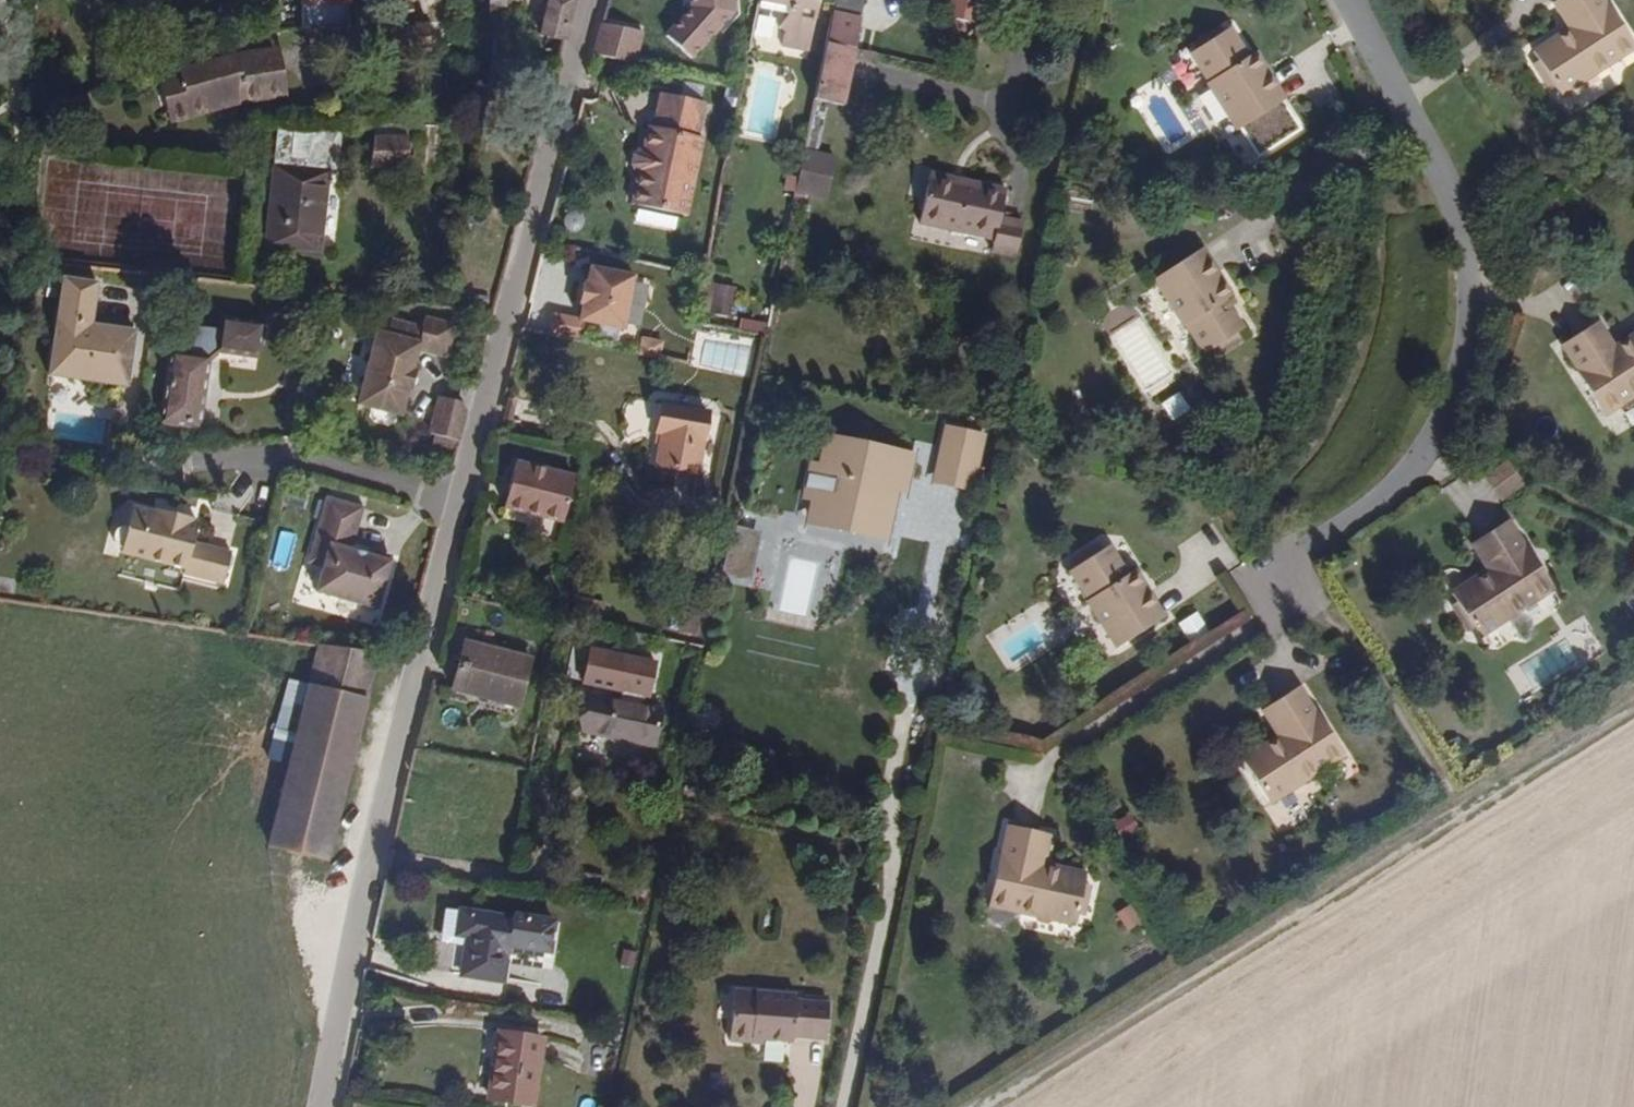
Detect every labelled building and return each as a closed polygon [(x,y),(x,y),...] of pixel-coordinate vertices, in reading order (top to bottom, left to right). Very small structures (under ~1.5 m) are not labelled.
[(356,0),(308,0),(308,24),(356,15),(356,0)] [(507,0),(494,0),(492,17),(507,17),(507,0)] [(691,7),(665,37),(697,64),(740,16),(739,0),(691,0),(691,7)] [(818,0),(755,0),(753,6),(779,12),(782,17),(780,30),(776,33),(780,41),(776,50),(782,54),(806,58),(818,0)] [(1633,54),(1595,0),(1557,0),(1545,8),(1564,37),(1529,59),(1559,105),(1633,54)] [(411,18),(410,9),(398,11),(399,20),(411,18)] [(853,41),(856,23),(826,19),(823,34),(853,41)] [(558,68),(568,25),(541,21),(532,64),(558,68)] [(626,65),(635,32),(598,22),(589,56),(626,65)] [(424,53),(425,31),(399,30),(398,51),(424,53)] [(1279,105),(1251,62),(1243,66),(1222,31),(1182,55),(1206,90),(1200,94),(1227,138),(1232,135),(1249,163),(1294,137),(1276,110),(1279,105)] [(851,50),(853,41),(823,34),(820,46),(851,50)] [(839,108),(851,50),(820,46),(809,104),(839,108)] [(287,78),(286,63),(272,64),(273,79),(287,78)] [(288,93),(287,78),(273,79),(272,64),(238,67),(212,74),(166,84),(174,117),(214,108),(222,116),(248,110),(290,107),(288,93)] [(693,138),(701,103),(652,94),(646,128),(641,133),(639,138),(698,153),(700,142),(693,138)] [(196,121),(222,116),(214,108),(174,117),(176,127),(196,121)] [(822,149),(823,114),(811,113),(810,149),(822,149)] [(422,136),(423,120),(379,117),(377,133),(422,136)] [(320,257),(328,180),(336,180),(341,133),(279,133),(267,252),(320,257)] [(683,222),(698,153),(639,138),(635,155),(631,153),(628,155),(624,160),(622,171),(624,177),(633,183),(626,212),(683,222)] [(403,172),(406,141),(375,139),(374,152),(373,163),(370,171),(403,172)] [(819,195),(825,163),(797,158),(789,190),(819,195)] [(996,215),(1001,191),(924,173),(913,225),(990,241),(996,215)] [(1009,257),(1018,219),(996,215),(990,241),(988,252),(1009,257)] [(1236,333),(1218,305),(1223,299),(1191,251),(1142,281),(1172,329),(1177,329),(1195,358),(1236,333)] [(623,333),(636,280),(591,269),(589,286),(585,284),(579,305),(583,307),(579,320),(550,314),(545,332),(583,340),(587,324),(623,333)] [(134,387),(141,328),(100,323),(104,284),(71,281),(61,361),(60,376),(134,387)] [(717,285),(712,316),(733,319),(738,289),(717,285)] [(1141,397),(1175,382),(1137,299),(1103,314),(1141,397)] [(221,355),(261,361),(265,329),(225,323),(221,355)] [(420,399),(425,379),(429,358),(455,363),(462,332),(431,324),(429,334),(398,329),(395,342),(384,340),(365,413),(414,424),(420,399)] [(1616,355),(1597,328),(1561,352),(1579,378),(1577,383),(1605,425),(1633,406),(1633,343),(1616,355)] [(207,428),(216,358),(178,352),(170,423),(207,428)] [(425,400),(430,379),(425,379),(420,399),(425,400)] [(1181,392),(1161,404),(1173,423),(1192,411),(1181,392)] [(466,445),(476,402),(453,397),(442,439),(466,445)] [(686,478),(697,416),(653,406),(648,433),(652,435),(645,469),(686,478)] [(960,496),(971,446),(937,438),(926,487),(960,496)] [(853,503),(863,457),(822,448),(814,475),(800,472),(794,499),(819,505),(814,525),(847,533),(853,503)] [(895,494),(901,467),(863,457),(853,503),(876,508),(880,491),(895,494)] [(568,473),(509,459),(501,502),(560,513),(568,473)] [(1485,479),(1504,504),(1528,487),(1510,461),(1485,479)] [(394,603),(407,556),(367,545),(377,504),(341,493),(323,555),(339,560),(333,587),(394,603)] [(870,538),(876,508),(853,503),(847,533),(870,538)] [(201,538),(203,519),(196,518),(196,512),(157,505),(156,509),(135,505),(133,520),(127,521),(122,523),(118,529),(118,534),(120,539),(123,543),(127,544),(129,547),(129,550),(190,562),(191,569),(235,577),(240,546),(201,538)] [(1482,647),(1555,599),(1531,558),(1526,554),(1521,552),(1506,528),(1470,552),(1486,580),(1453,602),(1482,647)] [(1165,624),(1135,577),(1129,582),(1110,553),(1070,580),(1088,606),(1085,610),(1116,657),(1165,624)] [(1200,613),(1180,624),(1191,642),(1210,632),(1200,613)] [(345,852),(395,651),(330,636),(282,839),(345,852)] [(527,706),(534,657),(459,642),(451,691),(527,706)] [(662,664),(592,650),(585,686),(654,700),(662,664)] [(654,747),(660,712),(591,697),(583,734),(654,747)] [(1345,772),(1323,737),(1317,728),(1313,727),(1298,703),(1294,700),(1255,726),(1274,753),(1237,776),(1266,824),(1345,772)] [(1116,823),(1124,841),(1141,833),(1133,815),(1116,823)] [(1071,929),(1081,881),(1039,871),(1044,842),(1001,831),(984,911),(1071,929)] [(1134,920),(1123,902),(1106,911),(1117,929),(1134,920)] [(454,938),(458,912),(444,908),(440,936),(454,938)] [(548,956),(554,924),(512,917),(510,922),(458,912),(454,938),(463,939),(456,976),(501,984),(508,947),(548,956)] [(753,1049),(764,992),(741,989),(732,1044),(753,1049)] [(805,1047),(813,1009),(802,1008),(803,1000),(764,992),(753,1049),(764,1051),(767,1045),(794,1051),(797,1045),(805,1047)] [(830,1050),(837,1013),(813,1009),(805,1047),(821,1052),(830,1050)] [(541,1050),(494,1044),(487,1106),(532,1106),(541,1050)]
